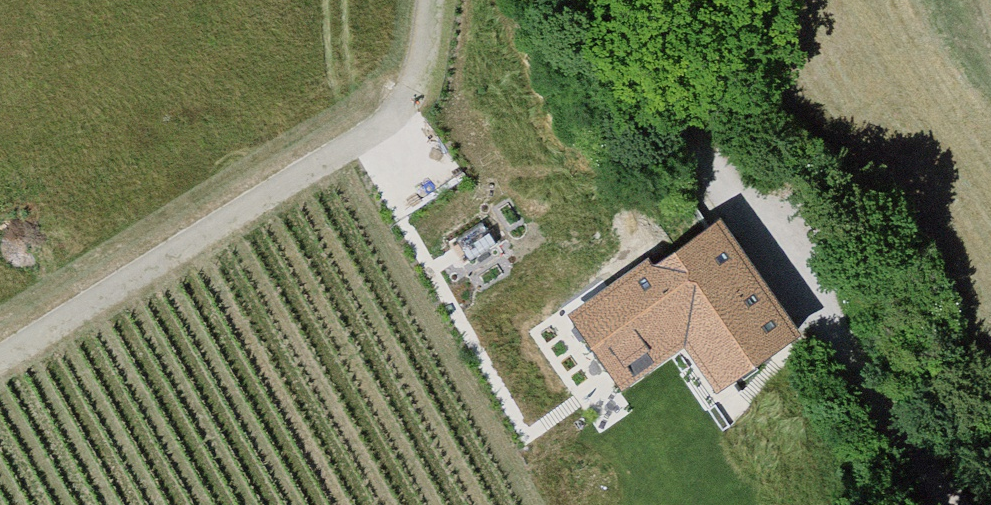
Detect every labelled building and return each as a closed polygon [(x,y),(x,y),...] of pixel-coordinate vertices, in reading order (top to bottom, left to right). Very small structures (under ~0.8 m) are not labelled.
[(729,217),(573,327),(622,397),(686,353),(725,408),(818,343),(729,217)]
